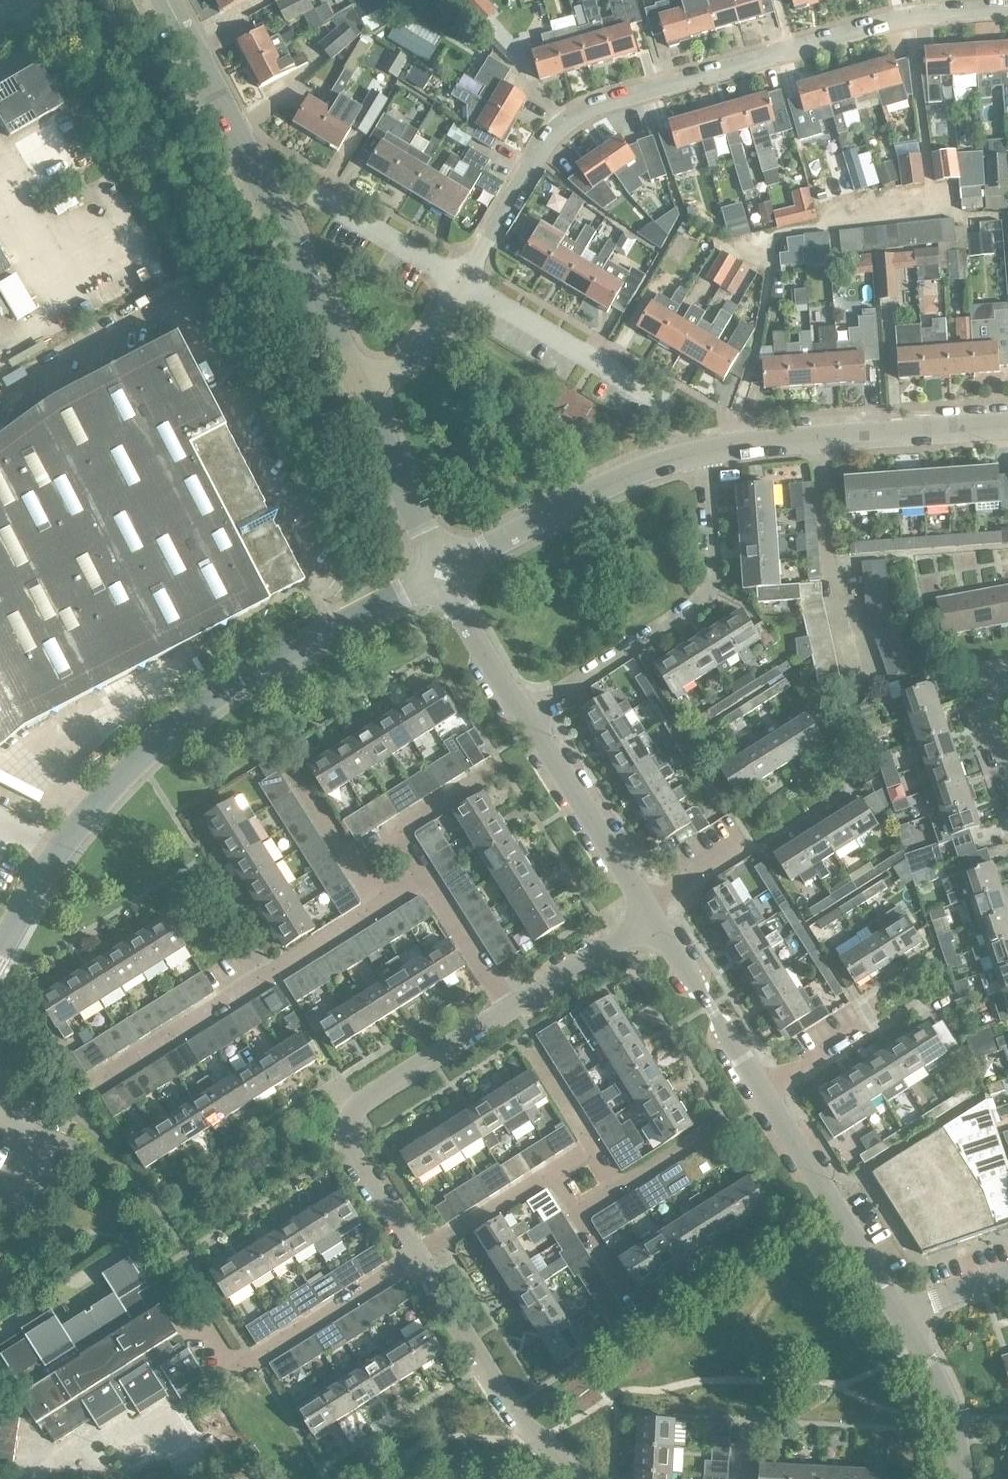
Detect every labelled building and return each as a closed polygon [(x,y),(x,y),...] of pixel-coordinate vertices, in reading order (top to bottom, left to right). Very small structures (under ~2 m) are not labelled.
[(224,11),(244,0),(218,0),(224,11)] [(276,2),(287,24),(305,15),(315,9),(310,0),(280,0),(276,2)] [(355,9),(360,19),(382,7),(379,0),(351,0),(355,9)] [(439,0),(436,0),(429,8),(439,17),(447,9),(439,0)] [(487,0),(455,0),(454,1),(478,28),(497,10),(487,0)] [(579,28),(579,30),(582,39),(589,66),(614,59),(603,20),(603,21),(597,0),(593,0),(583,3),(589,23),(589,25),(579,28)] [(603,20),(614,59),(637,52),(630,25),(643,22),(637,0),(609,0),(614,18),(603,20)] [(645,9),(653,36),(664,33),(667,44),(668,43),(669,48),(679,45),(678,41),(692,36),(685,10),(682,0),(669,0),(656,4),(656,6),(645,9)] [(685,10),(692,36),(716,30),(708,3),(707,0),(682,0),(685,10)] [(708,3),(716,30),(739,23),(733,0),(719,0),(708,3)] [(739,23),(764,16),(764,15),(775,12),(772,0),(733,0),(739,23)] [(819,0),(792,0),(794,9),(819,2),(819,0)] [(345,22),(319,45),(332,59),(358,37),(345,22)] [(398,24),(389,38),(428,62),(437,48),(435,46),(406,29),(398,24)] [(579,27),(554,34),(558,46),(565,72),(589,66),(582,39),(579,30),(579,28),(579,27)] [(265,28),(239,41),(250,61),(251,63),(285,45),(284,43),(296,37),(293,31),(281,37),(279,34),(271,39),(265,28)] [(527,29),(511,35),(520,65),(535,61),(541,79),(565,72),(558,46),(554,34),(554,32),(543,35),(544,43),(531,46),(527,29)] [(310,98),(295,123),(316,135),(317,136),(340,97),(375,36),(367,32),(348,62),(345,67),(347,68),(345,72),(330,97),(327,96),(322,104),(310,98)] [(285,45),(251,63),(263,86),(297,69),(309,62),(306,56),(294,62),(285,45)] [(1003,84),(1005,113),(1007,113),(1007,46),(1000,47),(1003,84)] [(1003,84),(1000,47),(975,49),(977,77),(978,77),(979,100),(993,99),(993,88),(997,84),(1003,84)] [(977,77),(975,49),(950,50),(952,79),(977,77)] [(396,50),(385,70),(399,78),(410,58),(396,50)] [(952,79),(950,50),(924,52),(928,104),(942,103),(941,80),(952,79)] [(490,57),(475,81),(485,87),(479,97),(491,104),(492,102),(516,117),(528,97),(504,82),(511,70),(490,57)] [(869,65),(877,91),(879,91),(880,94),(882,104),(883,108),(908,101),(907,96),(913,94),(911,80),(903,82),(900,83),(894,62),(893,58),(869,65)] [(416,63),(406,79),(418,86),(427,70),(416,63)] [(38,64),(0,85),(0,122),(8,136),(41,117),(48,113),(62,105),(38,64)] [(877,91),(869,65),(845,72),(853,98),(855,98),(861,124),(872,121),(868,108),(864,95),(877,91)] [(822,79),(829,105),(830,105),(831,108),(837,131),(838,135),(848,131),(848,128),(849,128),(861,124),(855,98),(853,98),(845,72),(822,79)] [(800,140),(804,151),(823,145),(820,134),(822,134),(818,120),(820,120),(818,109),(829,105),(822,79),(798,85),(802,97),(789,101),(789,102),(800,140)] [(954,85),(955,100),(965,99),(965,84),(954,85)] [(459,85),(452,96),(462,102),(469,91),(459,85)] [(469,91),(462,102),(467,105),(480,113),(470,132),(468,135),(492,149),(498,139),(501,141),(516,117),(492,102),(491,104),(479,97),(469,91)] [(766,94),(742,101),(750,128),(763,173),(777,169),(779,168),(772,143),(771,142),(768,143),(767,136),(770,135),(777,134),(776,132),(791,128),(783,102),(769,106),(766,96),(766,94)] [(340,97),(317,136),(339,148),(352,126),(367,135),(386,103),(374,97),(370,104),(367,102),(362,110),(340,97)] [(742,101),(718,108),(726,134),(727,134),(730,146),(743,193),(755,189),(742,142),(738,131),(750,128),(742,101)] [(718,108),(694,115),(702,141),(703,141),(706,154),(710,168),(720,164),(716,151),(717,150),(714,138),(726,134),(718,108)] [(672,130),(659,134),(673,176),(695,170),(692,158),(694,157),(690,145),(702,141),(694,115),(669,122),(671,128),(672,130)] [(82,121),(34,138),(47,176),(95,159),(82,121)] [(454,123),(447,136),(463,145),(468,135),(470,132),(469,131),(454,123)] [(377,128),(364,149),(374,156),(369,166),(370,167),(368,169),(387,180),(389,182),(390,179),(414,140),(417,135),(419,131),(409,125),(408,127),(400,139),(389,132),(388,134),(377,128)] [(414,140),(390,179),(411,192),(426,167),(427,167),(440,146),(430,141),(430,142),(417,135),(414,140)] [(653,135),(638,141),(638,142),(639,145),(649,173),(651,179),(651,181),(667,175),(654,135),(653,135)] [(620,138),(601,151),(616,174),(630,194),(644,184),(651,179),(649,173),(639,145),(628,149),(626,147),(620,138)] [(433,205),(431,207),(452,220),(454,217),(456,218),(476,185),(483,172),(491,159),(468,146),(461,158),(460,158),(433,205)] [(868,186),(859,157),(857,149),(844,153),(855,193),(868,188),(868,186)] [(569,180),(585,195),(587,197),(603,210),(618,199),(605,181),(616,174),(601,151),(578,167),(582,171),(569,180)] [(956,152),(932,155),(936,183),(960,179),(959,176),(956,152)] [(426,167),(411,192),(431,204),(433,205),(460,158),(452,154),(446,163),(445,163),(439,174),(427,167),(426,167)] [(987,155),(987,157),(988,185),(988,187),(1007,186),(1007,172),(1007,154),(987,155)] [(960,179),(961,188),(982,186),(985,185),(983,157),(983,155),(965,156),(967,178),(960,179)] [(920,156),(900,159),(903,187),(924,184),(920,156)] [(876,166),(882,184),(886,184),(899,180),(892,160),(876,166)] [(688,173),(672,180),(687,216),(703,209),(688,173)] [(983,196),(982,186),(961,188),(962,199),(983,196)] [(816,217),(809,187),(794,190),(797,205),(775,211),(779,227),(816,217)] [(70,229),(92,216),(76,188),(54,201),(70,229)] [(535,218),(521,243),(529,248),(523,257),(534,264),(541,268),(544,270),(558,245),(560,246),(565,237),(586,202),(574,192),(552,229),(543,223),(535,218)] [(984,209),(983,196),(962,199),(963,210),(965,211),(984,209)] [(742,201),(720,207),(721,210),(729,239),(751,234),(742,201)] [(763,225),(777,221),(775,212),(771,202),(758,205),(763,225)] [(956,242),(955,231),(954,219),(942,221),(944,243),(956,242)] [(684,234),(688,228),(689,225),(683,221),(678,231),(684,234)] [(933,245),(944,243),(942,221),(930,222),(933,245)] [(1005,251),(1002,221),(982,222),(983,232),(971,233),(970,233),(971,253),(1005,251)] [(919,223),(922,246),(933,245),(930,222),(919,223)] [(919,223),(907,224),(909,247),(915,247),(922,246),(919,223)] [(907,224),(897,226),(899,248),(909,247),(907,224)] [(558,245),(544,270),(545,271),(564,282),(580,257),(581,258),(597,231),(587,225),(576,243),(565,237),(560,246),(558,245)] [(888,250),(899,248),(897,226),(886,227),(888,250)] [(886,227),(874,228),(877,251),(888,250),(886,227)] [(863,230),(865,252),(877,251),(874,228),(863,230)] [(854,253),(865,252),(863,230),(852,231),(854,253)] [(843,255),(854,253),(852,231),(840,232),(843,255)] [(829,232),(804,234),(804,236),(805,248),(817,247),(818,259),(830,258),(829,232)] [(804,236),(787,238),(789,250),(804,249),(804,248),(805,248),(804,236)] [(580,257),(564,282),(586,295),(601,271),(608,259),(617,245),(610,241),(600,255),(598,254),(592,265),(581,258),(580,257)] [(662,244),(652,264),(673,275),(683,255),(662,244)] [(940,247),(915,249),(916,266),(941,264),(940,247)] [(950,279),(969,277),(967,249),(948,250),(950,279)] [(721,286),(737,259),(724,251),(707,278),(721,286)] [(10,271),(0,255),(0,277),(10,271)] [(895,255),(876,256),(879,301),(898,300),(895,255)] [(601,271),(586,295),(609,309),(611,305),(613,302),(626,310),(646,275),(634,267),(631,273),(608,259),(601,271)] [(737,259),(721,286),(734,294),(751,267),(737,259)] [(0,284),(0,293),(17,322),(35,311),(15,275),(0,284)] [(652,302),(638,327),(658,339),(659,339),(672,317),(674,315),(675,316),(687,296),(690,292),(681,287),(679,290),(678,290),(672,299),(671,301),(659,293),(653,303),(653,302),(652,302)] [(795,290),(796,306),(808,305),(807,289),(795,290)] [(672,317),(659,339),(680,352),(705,312),(697,307),(692,304),(683,320),(675,316),(674,315),(672,317)] [(850,342),(837,343),(840,384),(841,384),(867,382),(865,361),(864,343),(878,342),(877,316),(876,309),(863,310),(863,316),(859,317),(860,328),(849,328),(850,342)] [(970,321),(974,376),(999,374),(999,366),(1007,366),(1007,310),(996,310),(996,319),(970,321)] [(705,312),(680,352),(702,365),(716,341),(731,317),(722,311),(712,327),(702,321),(706,313),(705,312)] [(974,376),(970,321),(970,319),(956,320),(957,338),(961,338),(961,348),(947,349),(949,377),(974,376)] [(933,329),(921,329),(924,379),(949,377),(947,349),(945,320),(933,321),(933,329)] [(716,341),(702,365),(724,378),(729,371),(741,379),(752,354),(751,354),(743,349),(755,329),(742,321),(734,334),(735,335),(728,348),(716,341)] [(924,379),(921,329),(920,323),(896,325),(898,353),(897,353),(899,381),(924,379)] [(820,344),(812,344),(815,386),(817,386),(840,384),(837,343),(836,327),(819,327),(820,344)] [(776,360),(763,361),(765,389),(790,387),(788,359),(787,350),(787,344),(788,344),(787,331),(774,332),(776,360)] [(788,344),(787,344),(787,350),(788,359),(790,387),(815,386),(812,344),(811,332),(800,333),(801,344),(788,344)] [(21,730),(49,716),(54,718),(56,712),(92,693),(98,696),(100,690),(135,671),(141,673),(142,667),(174,651),(259,608),(258,606),(301,584),(173,336),(44,403),(12,426),(2,407),(0,408),(0,748),(21,730)] [(997,470),(973,472),(975,507),(999,505),(997,470)] [(975,507),(973,472),(948,474),(951,508),(975,507)] [(948,474),(923,475),(926,510),(951,508),(948,474)] [(923,475),(899,477),(901,512),(926,510),(923,475)] [(899,477),(874,479),(876,514),(901,512),(899,477)] [(876,514),(874,479),(845,481),(847,516),(876,514)] [(816,507),(814,483),(802,484),(803,508),(816,507)] [(739,513),(773,511),(772,487),(737,489),(739,513)] [(803,508),(805,533),(818,532),(816,507),(803,508)] [(773,511),(739,513),(740,538),(775,535),(773,511)] [(1001,531),(977,533),(977,545),(1002,543),(1001,531)] [(818,532),(805,533),(807,558),(820,557),(818,532)] [(977,533),(952,535),(953,547),(977,545),(977,533)] [(777,560),(775,535),(740,538),(742,563),(777,560)] [(952,535),(927,537),(928,548),(953,547),(952,535)] [(927,537),(903,539),(904,550),(928,548),(927,537)] [(903,539),(878,541),(878,552),(904,550),(903,539)] [(878,541),(851,543),(852,552),(852,554),(878,552),(878,541)] [(807,558),(809,587),(822,586),(820,557),(807,558)] [(779,589),(777,560),(742,563),(744,591),(757,590),(758,606),(800,603),(799,588),(779,589)] [(886,561),(862,563),(863,575),(887,573),(886,561)] [(887,573),(863,575),(864,588),(888,586),(887,573)] [(800,604),(823,598),(822,586),(821,586),(809,587),(799,588),(800,603),(800,604)] [(888,586),(864,588),(865,601),(889,599),(888,586)] [(995,592),(1002,627),(1007,626),(1007,590),(995,592)] [(995,592),(967,597),(974,632),(1002,627),(995,592)] [(974,632),(967,597),(936,603),(943,638),(974,632)] [(823,598),(800,604),(803,615),(825,610),(823,598)] [(889,599),(865,601),(866,613),(890,607),(889,599)] [(890,607),(866,613),(871,626),(894,618),(890,607)] [(825,610),(803,615),(806,628),(828,622),(825,610)] [(742,613),(720,626),(738,655),(739,655),(742,660),(751,654),(748,649),(760,641),(766,651),(776,645),(762,623),(752,629),(742,613)] [(894,618),(871,626),(875,637),(898,630),(894,618)] [(828,622),(806,628),(809,640),(831,634),(828,622)] [(720,626),(699,640),(717,669),(719,672),(720,674),(728,669),(725,663),(738,655),(720,626)] [(898,630),(875,637),(879,649),(901,641),(898,630)] [(831,634),(809,640),(811,652),(834,647),(831,634)] [(717,669),(699,640),(678,653),(696,682),(717,669)] [(901,641),(879,649),(882,660),(905,652),(901,641)] [(834,647),(811,652),(814,664),(837,659),(834,647)] [(905,652),(882,660),(886,671),(909,663),(905,652)] [(696,682),(678,653),(656,667),(674,696),(675,695),(678,700),(686,696),(682,691),(696,682)] [(837,659),(814,664),(817,677),(840,671),(837,659)] [(913,674),(912,673),(909,663),(886,671),(890,681),(913,674)] [(755,682),(760,690),(783,675),(778,668),(755,682)] [(840,671),(817,677),(819,689),(843,683),(840,671)] [(924,673),(901,681),(906,695),(904,696),(911,717),(940,708),(935,692),(933,686),(929,688),(924,673)] [(649,701),(657,696),(643,674),(636,679),(649,701)] [(786,680),(763,695),(768,702),(791,688),(786,680)] [(755,682),(734,696),(739,703),(760,690),(755,682)] [(843,683),(819,689),(822,701),(846,696),(843,683)] [(438,687),(417,701),(435,729),(457,716),(438,687)] [(763,695),(742,708),(746,716),(768,702),(763,695)] [(594,736),(623,717),(633,711),(627,701),(617,707),(610,696),(581,714),(594,736)] [(657,696),(649,701),(663,722),(670,717),(657,696)] [(734,696),(713,709),(718,717),(739,703),(734,696)] [(846,696),(822,701),(824,712),(848,708),(846,696)] [(894,716),(905,713),(901,698),(890,701),(894,716)] [(435,729),(417,701),(396,714),(414,743),(435,729)] [(866,721),(874,718),(870,706),(865,701),(861,706),(866,721)] [(742,708),(720,722),(725,729),(746,716),(742,708)] [(940,708),(911,717),(919,742),(948,732),(940,708)] [(718,717),(713,709),(691,722),(696,731),(718,717)] [(414,743),(396,714),(374,728),(392,756),(414,743)] [(880,716),(874,718),(866,721),(869,730),(883,726),(880,716)] [(631,729),(623,717),(594,736),(608,757),(637,739),(646,733),(640,723),(631,729)] [(685,741),(670,717),(663,722),(678,746),(685,741)] [(785,730),(802,757),(824,744),(807,717),(785,730)] [(725,729),(720,722),(700,735),(704,743),(725,729)] [(883,726),(869,730),(872,740),(886,736),(883,726)] [(392,756),(374,728),(353,741),(371,770),(392,756)] [(461,748),(451,754),(464,775),(485,761),(478,750),(485,746),(475,730),(456,741),(461,748)] [(802,757),(785,730),(764,744),(781,771),(802,757)] [(948,732),(919,742),(927,764),(955,754),(948,732)] [(637,739),(608,757),(622,779),(651,762),(637,739)] [(353,741),(332,754),(350,783),(371,770),(353,741)] [(685,741),(678,746),(690,766),(698,761),(685,741)] [(764,744),(742,757),(759,784),(781,771),(764,744)] [(891,751),(878,755),(885,779),(899,775),(891,751)] [(350,783),(332,754),(309,769),(328,797),(350,783)] [(464,775),(451,754),(440,761),(453,781),(464,775)] [(955,754),(927,764),(927,765),(935,788),(963,778),(956,756),(955,754)] [(759,784),(742,757),(721,771),(738,798),(759,784)] [(453,781),(440,761),(430,767),(443,788),(453,781)] [(698,761),(690,766),(704,787),(711,783),(698,761)] [(658,772),(651,762),(622,779),(635,801),(664,782),(675,775),(669,765),(658,772)] [(443,788),(430,767),(419,774),(432,794),(443,788)] [(259,785),(266,796),(286,783),(280,772),(259,785)] [(902,784),(899,775),(885,779),(888,789),(902,784)] [(935,788),(924,791),(928,804),(939,800),(943,812),(971,802),(977,800),(973,789),(968,791),(964,779),(963,778),(935,788)] [(408,781),(398,788),(410,808),(420,802),(408,781)] [(664,782),(635,801),(636,802),(631,805),(639,818),(644,815),(649,822),(678,804),(664,782)] [(711,783),(704,787),(713,801),(720,797),(711,783)] [(293,793),(273,806),(279,817),(300,804),(293,793)] [(838,816),(855,843),(877,828),(871,818),(884,810),(874,793),(860,802),(858,797),(838,810),(841,815),(838,816)] [(399,815),(386,794),(376,801),(389,821),(399,815)] [(467,837),(497,818),(483,796),(454,815),(467,837)] [(910,808),(907,798),(893,803),(896,812),(910,808)] [(389,821),(376,801),(366,807),(379,828),(389,821)] [(218,841),(247,823),(234,802),(201,823),(209,836),(213,833),(218,841)] [(943,812),(930,816),(940,845),(941,845),(953,841),(959,858),(968,855),(969,854),(977,852),(970,831),(972,830),(980,827),(972,803),(971,802),(943,812)] [(678,804),(649,822),(663,845),(692,826),(695,827),(699,833),(709,827),(700,810),(694,809),(684,814),(678,804)] [(368,835),(355,814),(344,822),(357,842),(368,835)] [(307,815),(286,828),(293,839),(313,826),(307,815)] [(855,843),(838,816),(817,830),(834,856),(855,843)] [(510,840),(497,818),(467,837),(481,859),(510,840)] [(247,823),(218,841),(232,863),(261,844),(247,823)] [(430,860),(450,847),(436,826),(416,838),(430,860)] [(834,856),(817,830),(796,843),(818,876),(821,881),(830,875),(823,863),(834,856)] [(291,845),(288,832),(272,835),(275,848),(291,845)] [(839,875),(884,847),(876,836),(832,863),(839,875)] [(320,837),(300,850),(306,860),(327,847),(320,837)] [(515,847),(510,840),(481,859),(494,879),(523,861),(523,860),(528,857),(520,844),(515,847)] [(818,876),(796,843),(775,856),(792,883),(800,877),(805,884),(818,876)] [(275,866),(261,844),(232,863),(246,884),(275,866)] [(938,844),(905,855),(906,858),(908,863),(912,874),(934,866),(935,866),(945,863),(939,846),(938,846),(938,844)] [(464,869),(450,847),(430,860),(444,882),(464,869)] [(954,877),(943,880),(948,895),(951,904),(972,897),(1001,888),(993,865),(988,848),(979,851),(977,852),(969,854),(968,855),(969,856),(974,870),(954,877)] [(903,849),(874,867),(879,875),(906,858),(904,854),(903,849)] [(333,857),(313,870),(320,881),(340,868),(333,857)] [(537,882),(523,861),(494,879),(508,901),(537,882)] [(769,892),(777,887),(762,864),(755,869),(769,892)] [(275,866),(246,884),(259,905),(288,886),(275,866)] [(934,866),(912,874),(916,886),(938,879),(934,866)] [(872,869),(853,881),(858,888),(877,876),(879,875),(874,867),(872,869)] [(477,890),(464,869),(444,882),(457,903),(477,890)] [(883,880),(861,894),(866,902),(888,888),(884,881),(883,880)] [(851,882),(832,895),(836,902),(856,890),(858,888),(853,881),(851,882)] [(550,903),(537,882),(508,901),(521,922),(550,903)] [(288,886),(259,905),(273,927),(301,908),(288,886)] [(714,927),(743,908),(729,887),(700,905),(714,927)] [(790,908),(777,887),(769,892),(783,913),(790,908)] [(972,897),(980,921),(1007,912),(1007,910),(1001,888),(972,897)] [(361,901),(354,890),(333,903),(340,914),(361,901)] [(477,890),(457,903),(471,924),(491,911),(477,890)] [(859,895),(839,908),(844,915),(864,903),(866,902),(861,894),(859,895)] [(831,895),(810,909),(814,916),(835,903),(836,902),(832,895),(831,895)] [(397,912),(410,932),(433,918),(420,898),(397,912)] [(550,903),(521,922),(535,944),(564,925),(550,903)] [(315,930),(301,908),(273,927),(286,948),(315,930)] [(757,930),(743,908),(714,927),(727,948),(757,930)] [(790,908),(783,913),(796,935),(804,930),(790,908)] [(839,908),(818,921),(823,929),(844,916),(844,915),(839,908)] [(945,908),(930,913),(933,922),(948,917),(945,908)] [(504,932),(491,911),(471,924),(484,945),(504,932)] [(397,912),(376,925),(389,945),(410,932),(397,912)] [(972,924),(976,936),(984,933),(988,944),(1007,938),(1007,912),(980,921),(972,924)] [(146,934),(165,963),(187,949),(168,919),(146,934)] [(882,933),(900,960),(922,946),(904,919),(882,933)] [(900,960),(882,933),(876,922),(855,936),(856,937),(879,974),(900,960)] [(376,925),(355,938),(368,958),(389,945),(376,925)] [(763,940),(757,930),(727,948),(741,970),(770,951),(769,950),(784,940),(777,931),(763,940)] [(817,951),(804,930),(796,935),(810,956),(817,951)] [(504,932),(484,945),(498,967),(518,954),(504,932)] [(952,932),(938,937),(941,946),(955,941),(952,932)] [(165,963),(146,934),(125,947),(144,976),(165,963)] [(879,974),(856,937),(836,950),(842,959),(832,964),(848,989),(856,984),(858,987),(879,974)] [(368,958),(355,938),(334,951),(347,972),(368,958)] [(973,950),(977,960),(991,956),(996,968),(1007,965),(1007,938),(988,944),(973,950)] [(425,956),(443,983),(465,969),(447,942),(425,956)] [(144,976),(125,947),(104,960),(123,989),(144,976)] [(334,951),(313,965),(326,985),(347,972),(334,951)] [(777,961),(770,951),(741,970),(754,991),(784,973),(782,970),(790,965),(785,956),(777,961)] [(817,951),(810,956),(823,978),(831,973),(817,951)] [(960,955),(946,960),(949,970),(963,965),(960,955)] [(425,956),(404,969),(422,997),(443,983),(425,956)] [(422,997),(404,969),(397,958),(389,963),(396,974),(383,983),(401,1010),(422,997)] [(123,989),(104,960),(83,973),(101,1003),(123,989)] [(326,985),(313,965),(285,983),(297,1003),(326,985)] [(984,972),(988,985),(1000,981),(1004,992),(1007,991),(1007,965),(996,968),(984,972)] [(83,973),(62,986),(81,1016),(101,1003),(83,973)] [(180,987),(193,1007),(215,993),(202,973),(180,987)] [(784,973),(754,991),(768,1013),(797,994),(784,973)] [(844,993),(831,973),(823,978),(836,998),(844,993)] [(968,979),(954,984),(957,993),(971,989),(968,979)] [(383,983),(362,996),(379,1024),(401,1010),(383,983)] [(81,1016),(62,986),(39,1001),(58,1030),(66,1041),(74,1036),(67,1024),(81,1016)] [(278,986),(250,1004),(263,1024),(291,1007),(278,986)] [(180,987),(159,1000),(172,1020),(193,1007),(180,987)] [(993,996),(1001,1019),(1007,1017),(1007,991),(1004,992),(993,996)] [(797,994),(768,1013),(782,1035),(799,1024),(805,1033),(830,1018),(823,1007),(811,1015),(797,994)] [(379,1024),(362,996),(341,1009),(359,1037),(379,1024)] [(960,997),(953,999),(956,1010),(964,1007),(960,997)] [(172,1020),(159,1000),(138,1014),(151,1034),(172,1020)] [(589,1044),(625,1022),(611,1000),(585,1016),(580,1008),(570,1014),(589,1044)] [(250,1004),(229,1017),(243,1038),(263,1024),(250,1004)] [(359,1037),(341,1009),(325,1019),(318,1008),(305,1016),(316,1033),(323,1029),(337,1051),(359,1037)] [(151,1034),(138,1014),(116,1027),(129,1048),(151,1034)] [(243,1038),(229,1017),(208,1031),(221,1051),(243,1038)] [(630,1029),(625,1022),(589,1044),(594,1052),(601,1048),(609,1061),(638,1043),(638,1042),(643,1039),(635,1026),(630,1029)] [(929,1026),(907,1040),(926,1069),(947,1055),(946,1053),(958,1046),(943,1022),(931,1030),(929,1026)] [(555,1066),(576,1053),(557,1023),(536,1037),(555,1066)] [(116,1027),(96,1040),(109,1061),(129,1048),(116,1027)] [(970,1050),(997,1041),(992,1028),(965,1036),(967,1041),(970,1050)] [(208,1031),(186,1044),(199,1065),(221,1051),(208,1031)] [(279,1049),(296,1077),(318,1063),(301,1035),(279,1049)] [(926,1069),(907,1040),(906,1041),(903,1036),(890,1044),(893,1049),(886,1053),(905,1082),(926,1069)] [(997,1041),(970,1050),(974,1061),(1004,1051),(1007,1063),(1007,1037),(997,1041)] [(109,1061),(96,1040),(73,1054),(86,1075),(109,1061)] [(638,1043),(609,1061),(623,1083),(652,1064),(638,1043)] [(186,1044),(166,1058),(178,1078),(199,1065),(186,1044)] [(296,1077),(279,1049),(258,1062),(276,1090),(296,1077)] [(589,1074),(576,1053),(555,1066),(568,1087),(589,1074)] [(886,1053),(865,1067),(883,1095),(889,1103),(910,1090),(905,1082),(886,1053)] [(178,1078),(166,1058),(144,1071),(157,1092),(178,1078)] [(258,1062),(236,1076),(254,1104),(276,1090),(258,1062)] [(652,1064),(623,1083),(617,1087),(622,1095),(628,1091),(636,1103),(665,1085),(652,1064)] [(865,1067),(843,1081),(869,1120),(879,1114),(872,1103),(883,1095),(865,1067)] [(157,1092),(144,1071),(123,1084),(136,1105),(157,1092)] [(510,1088),(527,1114),(533,1124),(544,1117),(538,1107),(549,1100),(532,1073),(510,1088)] [(589,1074),(568,1087),(582,1109),(603,1096),(589,1074)] [(236,1076),(215,1089),(232,1117),(254,1104),(236,1076)] [(206,1095),(194,1103),(211,1131),(232,1117),(215,1089),(207,1078),(199,1084),(206,1095)] [(869,1120),(843,1081),(820,1095),(831,1112),(820,1119),(827,1130),(821,1133),(827,1144),(833,1140),(834,1142),(869,1120)] [(1003,1082),(989,1087),(992,1096),(1006,1091),(1003,1082)] [(136,1105),(123,1084),(101,1098),(114,1118),(136,1105)] [(679,1107),(665,1085),(636,1103),(650,1125),(679,1107)] [(527,1114),(510,1088),(488,1101),(505,1128),(527,1114)] [(947,1102),(952,1110),(973,1097),(969,1089),(947,1102)] [(211,1131),(194,1103),(186,1091),(177,1097),(184,1109),(172,1116),(189,1144),(211,1131)] [(603,1096),(582,1109),(595,1129),(616,1116),(603,1096)] [(488,1101),(467,1115),(484,1141),(490,1150),(502,1143),(496,1134),(505,1128),(488,1101)] [(999,1136),(992,1114),(987,1101),(872,1174),(923,1256),(1007,1226),(1007,1163),(1007,1161),(1007,1159),(999,1136)] [(952,1110),(947,1102),(926,1116),(931,1123),(952,1110)] [(693,1129),(679,1107),(650,1125),(664,1147),(693,1129)] [(997,1110),(1000,1119),(1007,1117),(1007,1107),(997,1110)] [(467,1115),(446,1128),(463,1155),(484,1141),(467,1115)] [(189,1144),(172,1116),(151,1129),(169,1157),(189,1144)] [(629,1138),(616,1116),(595,1129),(609,1151),(629,1138)] [(931,1123),(926,1116),(905,1129),(910,1136),(931,1123)] [(543,1141),(554,1157),(576,1144),(565,1127),(543,1141)] [(446,1128),(424,1142),(441,1169),(463,1155),(446,1128)] [(169,1157),(151,1129),(129,1143),(147,1171),(169,1157)] [(910,1136),(905,1129),(883,1143),(888,1150),(910,1136)] [(643,1159),(629,1138),(609,1151),(622,1172),(643,1159)] [(654,1139),(644,1144),(655,1165),(665,1160),(654,1139)] [(543,1141),(533,1147),(543,1164),(554,1157),(543,1141)] [(441,1169),(424,1142),(402,1156),(419,1183),(441,1169)] [(888,1150),(883,1143),(860,1157),(865,1164),(888,1150)] [(712,1144),(701,1151),(714,1172),(725,1164),(712,1144)] [(714,1172),(701,1151),(679,1164),(692,1185),(714,1172)] [(522,1154),(501,1167),(511,1184),(533,1171),(522,1154)] [(499,1164),(477,1178),(490,1198),(511,1184),(501,1167),(499,1164)] [(668,1171),(658,1178),(671,1199),(681,1192),(668,1171)] [(490,1198),(477,1178),(455,1191),(468,1212),(490,1198)] [(749,1180),(727,1194),(746,1223),(768,1210),(749,1180)] [(647,1185),(636,1192),(649,1212),(660,1205),(647,1185)] [(468,1212),(455,1191),(445,1198),(446,1202),(436,1208),(446,1225),(468,1212)] [(545,1224),(562,1213),(548,1191),(528,1204),(534,1214),(538,1212),(545,1224)] [(320,1206),(337,1232),(341,1239),(363,1225),(342,1192),(320,1206)] [(636,1192),(615,1205),(628,1226),(649,1212),(636,1192)] [(727,1194),(706,1207),(725,1237),(746,1223),(727,1194)] [(698,1213),(685,1221),(704,1250),(725,1237),(706,1207),(699,1195),(690,1201),(698,1213)] [(628,1226),(615,1205),(594,1218),(601,1231),(607,1239),(628,1226)] [(337,1232),(320,1206),(299,1219),(316,1246),(337,1232)] [(576,1235),(562,1213),(545,1224),(559,1245),(576,1235)] [(299,1219),(277,1233),(294,1260),(316,1246),(299,1219)] [(490,1258),(517,1242),(530,1233),(525,1223),(511,1232),(503,1220),(476,1236),(490,1258)] [(685,1221),(663,1235),(682,1264),(704,1250),(685,1221)] [(294,1260),(277,1233),(256,1247),(273,1273),(294,1260)] [(530,1263),(504,1280),(517,1301),(544,1284),(569,1268),(589,1256),(576,1235),(559,1245),(563,1252),(560,1254),(562,1258),(537,1274),(530,1263)] [(682,1264),(663,1235),(642,1248),(661,1278),(682,1264)] [(530,1263),(517,1242),(490,1258),(504,1280),(530,1263)] [(376,1246),(354,1260),(365,1277),(387,1263),(376,1246)] [(256,1247),(234,1260),(251,1287),(273,1273),(256,1247)] [(661,1278),(642,1248),(621,1261),(640,1291),(661,1278)] [(20,1334),(0,1346),(0,1351),(26,1392),(19,1396),(38,1425),(44,1421),(56,1440),(92,1417),(99,1429),(135,1406),(140,1413),(176,1390),(181,1398),(210,1379),(190,1347),(184,1351),(180,1344),(174,1348),(171,1342),(178,1337),(159,1307),(152,1312),(139,1293),(150,1286),(131,1256),(104,1273),(116,1293),(65,1325),(54,1308),(23,1328),(25,1331),(20,1334)] [(603,1277),(589,1256),(569,1268),(575,1279),(578,1276),(586,1288),(603,1277)] [(251,1287),(234,1260),(213,1274),(230,1301),(251,1287)] [(354,1260),(333,1273),(344,1290),(365,1277),(354,1260)] [(333,1273),(312,1287),(322,1304),(344,1290),(333,1273)] [(616,1298),(603,1277),(586,1288),(599,1308),(616,1298)] [(322,1304),(312,1287),(309,1284),(288,1297),(290,1301),(301,1318),(322,1304)] [(400,1284),(379,1298),(391,1317),(401,1311),(400,1308),(410,1301),(400,1284)] [(557,1306),(544,1284),(517,1301),(531,1322),(557,1306)] [(379,1298),(357,1311),(368,1328),(379,1321),(381,1324),(391,1317),(379,1298)] [(633,1325),(616,1298),(599,1308),(617,1336),(633,1325)] [(290,1301),(269,1314),(279,1331),(301,1318),(290,1301)] [(557,1306),(531,1322),(544,1343),(570,1326),(557,1306)] [(357,1311),(336,1325),(346,1341),(348,1344),(369,1331),(367,1328),(368,1328),(357,1311)] [(279,1331),(269,1314),(247,1328),(258,1345),(279,1331)] [(346,1341),(336,1325),(314,1339),(324,1355),(346,1341)] [(584,1349),(570,1326),(544,1343),(558,1366),(584,1349)] [(407,1342),(423,1369),(445,1355),(429,1328),(407,1342)] [(314,1339),(293,1352),(303,1368),(324,1355),(314,1339)] [(423,1369),(407,1342),(385,1356),(402,1382),(423,1369)] [(376,1361),(364,1369),(381,1396),(402,1382),(385,1356),(380,1348),(372,1354),(376,1361)] [(303,1368),(293,1352),(271,1366),(281,1382),(303,1368)] [(381,1396),(364,1369),(360,1362),(338,1376),(359,1410),(381,1396)] [(428,1379),(446,1371),(442,1363),(425,1371),(428,1379)] [(332,1390),(321,1397),(338,1423),(359,1410),(338,1376),(327,1383),(332,1390)] [(338,1423),(321,1397),(317,1390),(306,1396),(311,1403),(300,1410),(319,1442),(332,1434),(329,1429),(338,1423)] [(0,1414),(0,1464),(13,1466),(21,1417),(0,1414)] [(340,1437),(355,1429),(350,1420),(335,1428),(340,1437)] [(639,1421),(638,1447),(674,1449),(676,1423),(639,1421)] [(732,1425),(708,1424),(707,1438),(731,1439),(732,1425)] [(220,1454),(216,1447),(207,1452),(211,1459),(220,1454)] [(674,1449),(638,1447),(636,1473),(673,1475),(674,1449)] [(706,1462),(705,1477),(729,1478),(730,1452),(713,1451),(712,1462),(706,1462)] [(793,1469),(762,1468),(761,1478),(792,1478),(793,1469)] [(793,1469),(792,1478),(823,1478),(824,1471),(793,1469)]
